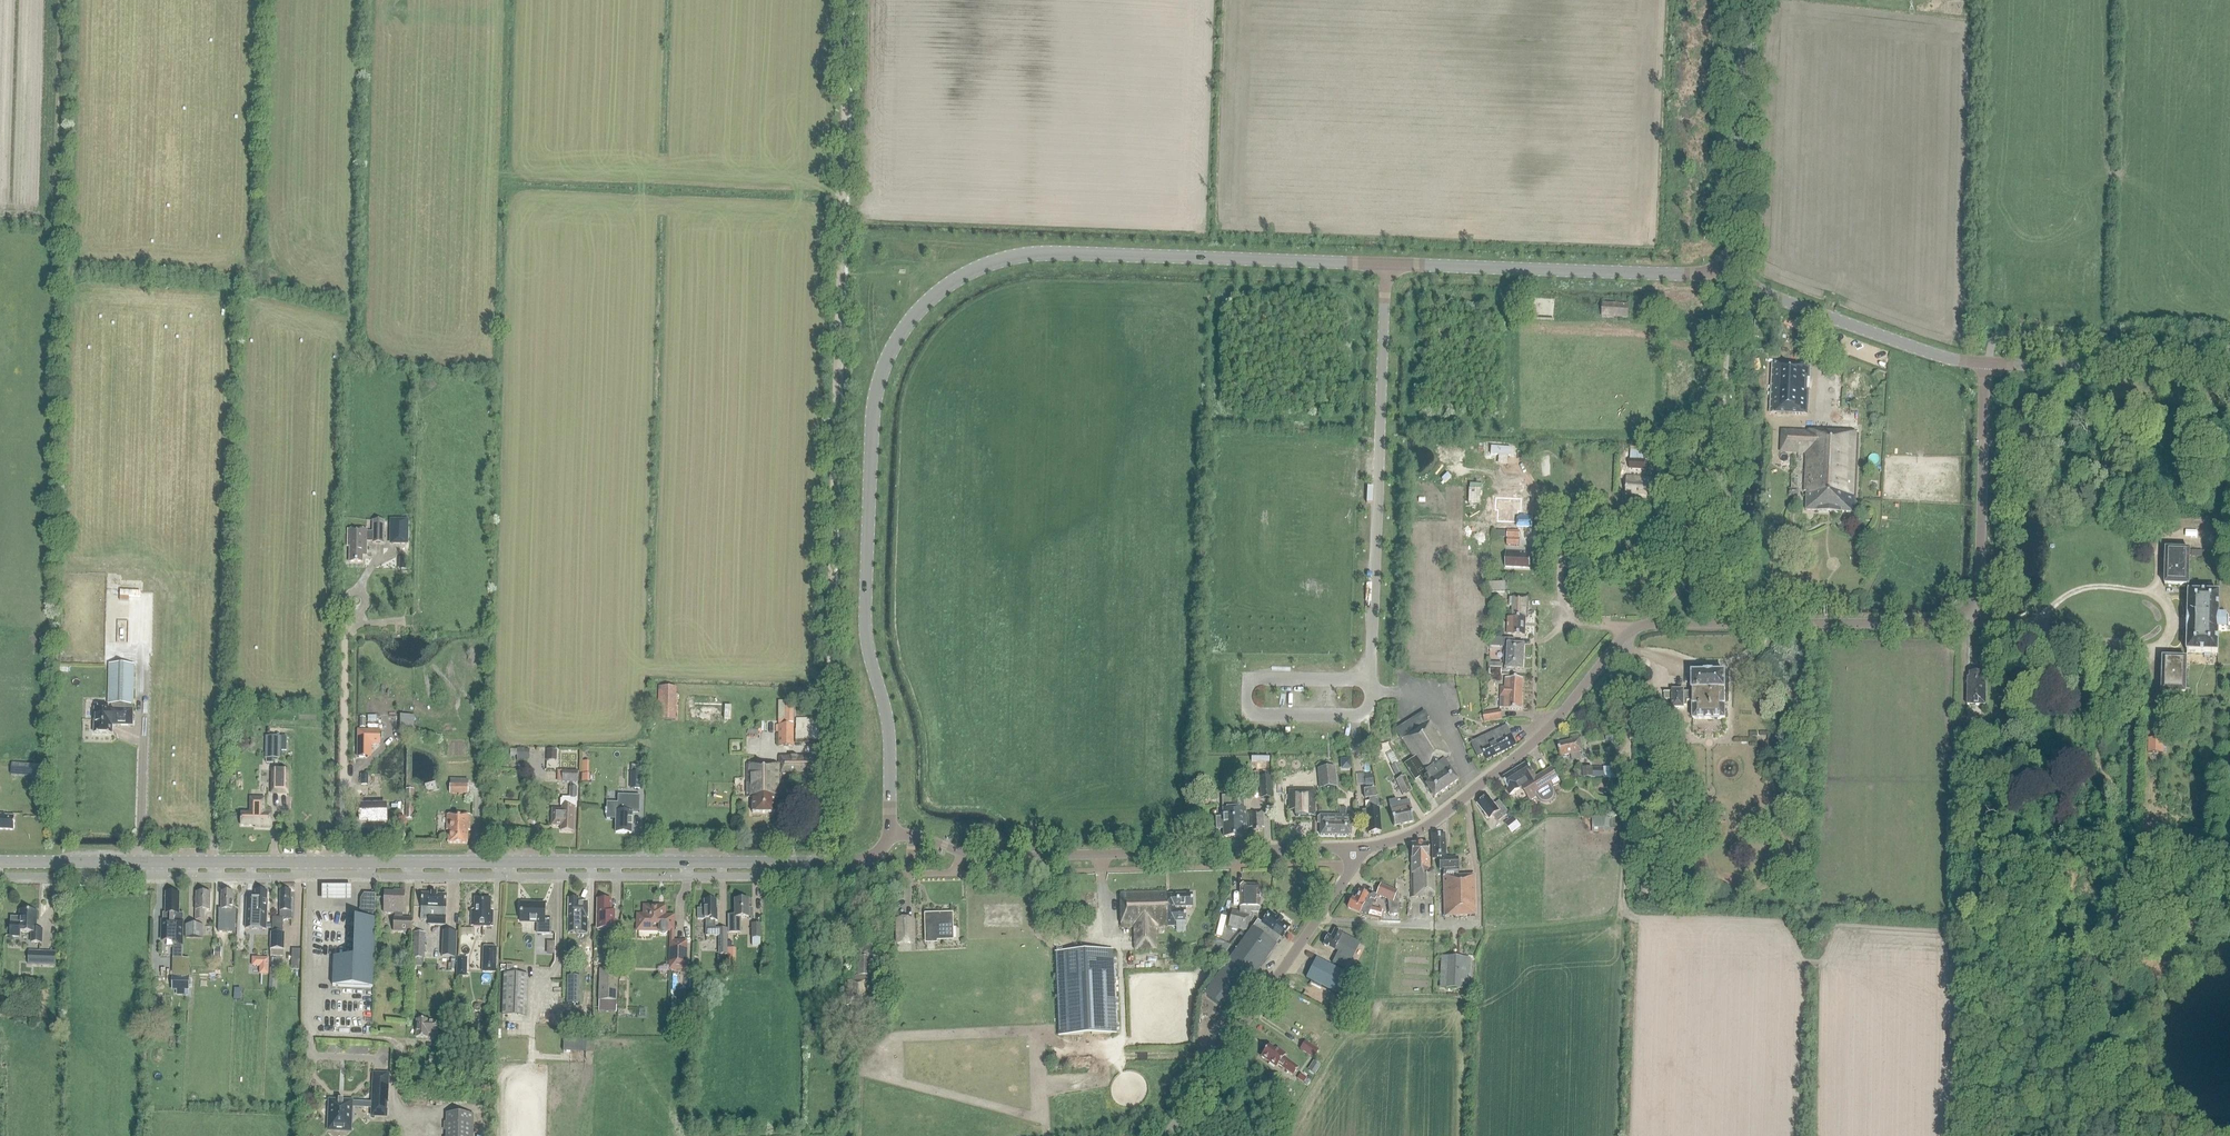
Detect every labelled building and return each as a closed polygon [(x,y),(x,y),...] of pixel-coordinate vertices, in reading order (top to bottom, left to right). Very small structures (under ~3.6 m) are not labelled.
[(1602,316),(1627,318),(1627,305),(1603,304),(1602,316)] [(1770,413),(1808,415),(1810,366),(1772,364),(1770,413)] [(1859,420),(1852,420),(1853,410),(1840,408),(1838,425),(1858,427),(1859,420)] [(1854,512),(1858,433),(1807,431),(1807,432),(1781,430),(1780,452),(1806,453),(1804,492),(1806,492),(1805,510),(1817,511),(1817,512),(1840,513),(1840,512),(1854,512)] [(1644,460),(1645,449),(1630,449),(1629,459),(1629,469),(1644,470),(1644,460)] [(1645,461),(1659,461),(1659,453),(1645,452),(1645,461)] [(1626,494),(1653,496),(1654,484),(1650,484),(1651,478),(1627,477),(1626,494)] [(1789,496),(1798,497),(1799,489),(1789,489),(1789,496)] [(1531,527),(1531,516),(1517,516),(1517,517),(1514,517),(1514,515),(1506,514),(1506,523),(1514,523),(1514,522),(1517,522),(1516,527),(1531,527)] [(349,546),(349,562),(362,562),(362,556),(366,556),(366,541),(372,541),(372,543),(383,543),(384,521),(372,521),(372,532),(366,532),(366,529),(347,529),(347,546),(349,546)] [(406,521),(390,521),(390,543),(406,543),(406,521)] [(1507,530),(1507,538),(1519,539),(1520,531),(1507,530)] [(1506,546),(1519,547),(1519,539),(1507,538),(1506,546)] [(1531,552),(1505,550),(1505,567),(1530,568),(1531,552)] [(2190,551),(2166,550),(2164,586),(2189,587),(2190,551)] [(1494,590),(1510,591),(1510,583),(1494,582),(1494,590)] [(2219,594),(2188,593),(2186,653),(2217,654),(2218,631),(2226,631),(2227,618),(2218,618),(2219,594)] [(1512,635),(1525,636),(1526,619),(1527,619),(1528,597),(1513,596),(1513,598),(1510,598),(1509,605),(1513,605),(1512,618),(1507,618),(1507,634),(1512,635)] [(151,607),(133,607),(133,618),(151,619),(151,607)] [(1515,670),(1523,670),(1524,645),(1514,645),(1515,639),(1509,638),(1504,638),(1504,645),(1506,645),(1506,647),(1506,653),(1507,653),(1507,656),(1505,656),(1504,661),(1507,661),(1507,663),(1505,663),(1505,670),(1514,671),(1515,670)] [(2185,695),(2186,659),(2162,659),(2161,694),(2185,695)] [(132,725),(134,665),(109,664),(108,704),(111,704),(111,709),(94,708),(94,733),(111,733),(112,725),(132,725)] [(1686,701),(1692,701),(1692,719),(1725,719),(1725,675),(1725,674),(1723,674),(1712,674),(1712,673),(1705,673),(1705,674),(1693,674),(1692,674),(1692,675),(1692,691),(1683,691),(1683,690),(1676,690),(1672,690),(1672,691),(1663,691),(1663,693),(1664,693),(1664,699),(1672,699),(1672,708),(1683,708),(1683,706),(1686,706),(1686,701)] [(1986,705),(1986,678),(1982,678),(1982,675),(1971,675),(1971,678),(1967,678),(1967,705),(1986,705)] [(1504,697),(1504,709),(1521,710),(1523,678),(1505,677),(1505,688),(1501,687),(1500,697),(1504,697)] [(661,687),(661,720),(674,720),(675,687),(661,687)] [(2194,708),(2194,697),(2185,697),(2184,708),(2194,708)] [(782,702),(782,724),(791,724),(791,701),(782,702)] [(722,714),(723,704),(686,703),(686,721),(711,722),(711,714),(722,714)] [(1482,713),(1484,723),(1503,720),(1501,710),(1482,713)] [(1429,722),(1427,718),(1428,718),(1424,711),(1394,730),(1402,742),(1410,754),(1413,758),(1403,764),(1414,780),(1419,777),(1425,785),(1433,798),(1458,781),(1443,760),(1451,755),(1429,722)] [(400,734),(414,734),(413,716),(400,716),(400,734)] [(1972,732),(1985,733),(1985,723),(1972,723),(1972,732)] [(793,745),(792,725),(778,725),(778,745),(793,745)] [(1478,757),(1484,754),(1487,760),(1516,745),(1507,725),(1470,743),(1478,757)] [(366,757),(371,753),(371,744),(379,744),(379,730),(357,730),(357,757),(366,757)] [(1581,760),(1579,752),(1582,751),(1580,735),(1571,737),(1571,740),(1558,743),(1560,756),(1570,754),(1572,761),(1581,760)] [(279,758),(279,736),(266,736),(265,758),(273,758),(279,758)] [(2148,753),(2163,753),(2163,738),(2148,738),(2148,753)] [(524,759),(525,750),(517,750),(516,759),(524,759)] [(778,757),(778,764),(747,764),(747,797),(752,797),(752,813),(775,813),(774,797),(779,797),(779,774),(815,774),(815,757),(778,757)] [(1350,760),(1341,760),(1341,765),(1346,769),(1350,768),(1350,760)] [(1398,762),(1391,765),(1396,775),(1403,772),(1398,762)] [(1530,801),(1537,796),(1539,799),(1542,802),(1546,802),(1550,801),(1553,798),(1554,795),(1554,791),(1552,787),(1560,783),(1551,768),(1536,778),(1527,763),(1521,767),(1521,766),(1501,778),(1508,789),(1506,790),(1510,795),(1521,787),(1530,801)] [(1337,787),(1335,767),(1317,768),(1319,788),(1337,787)] [(1592,767),(1582,768),(1583,778),(1592,777),(1603,777),(1603,767),(1592,767)] [(272,769),(271,791),(287,792),(287,769),(272,769)] [(562,771),(562,782),(577,782),(577,771),(562,771)] [(630,788),(641,789),(641,773),(630,772),(630,788)] [(369,785),(368,774),(360,774),(361,785),(369,785)] [(1364,776),(1365,785),(1373,785),(1372,775),(1364,776)] [(1261,798),(1271,797),(1269,776),(1259,777),(1261,798)] [(1411,790),(1404,776),(1395,780),(1402,794),(1411,790)] [(449,780),(450,794),(467,794),(467,780),(449,780)] [(560,831),(573,831),(574,808),(576,808),(577,787),(570,787),(570,795),(569,795),(569,798),(562,798),(562,799),(560,799),(560,806),(561,806),(561,807),(561,809),(552,809),(551,826),(561,826),(560,831)] [(404,818),(413,818),(414,789),(405,789),(404,818)] [(1295,816),(1314,816),(1314,789),(1288,790),(1288,810),(1295,810),(1295,816)] [(1365,798),(1369,798),(1375,797),(1374,789),(1364,790),(1365,798)] [(616,820),(615,833),(631,833),(632,812),(639,812),(640,796),(617,795),(617,803),(606,803),(606,810),(604,810),(604,815),(606,815),(606,820),(616,820)] [(1243,808),(1242,796),(1227,797),(1228,809),(1223,809),(1223,818),(1216,818),(1217,830),(1224,829),(1224,837),(1243,836),(1243,824),(1246,824),(1245,812),(1245,808),(1243,808)] [(1375,797),(1369,798),(1370,810),(1362,811),(1363,820),(1367,820),(1368,833),(1381,832),(1378,807),(1377,797),(1375,797)] [(1489,819),(1493,816),(1498,822),(1509,814),(1499,801),(1494,805),(1488,797),(1477,805),(1489,819)] [(1408,800),(1397,802),(1397,799),(1388,801),(1389,804),(1394,825),(1413,821),(1408,800)] [(241,825),(255,825),(255,828),(271,828),(271,811),(263,810),(263,801),(250,801),(250,813),(241,812),(241,825)] [(386,821),(386,805),(359,806),(360,820),(376,820),(376,822),(386,821)] [(1337,824),(1337,835),(1351,835),(1351,824),(1354,825),(1354,816),(1349,816),(1349,808),(1340,808),(1340,816),(1341,816),(1341,824),(1337,824)] [(1252,827),(1252,831),(1261,831),(1261,827),(1264,827),(1263,811),(1248,812),(1248,827),(1252,827)] [(14,830),(14,816),(4,816),(5,813),(0,813),(0,829),(14,830)] [(448,831),(448,843),(467,843),(467,831),(470,831),(470,815),(446,815),(446,830),(448,831)] [(1601,815),(1601,827),(1614,827),(1614,815),(1601,815)] [(1341,816),(1340,816),(1320,816),(1317,818),(1317,823),(1320,825),(1320,835),(1337,835),(1337,824),(1341,824),(1341,816)] [(1517,823),(1513,817),(1504,824),(1509,830),(1517,823)] [(1715,836),(1727,836),(1727,822),(1715,822),(1715,836)] [(1445,834),(1431,834),(1432,859),(1438,859),(1438,870),(1442,870),(1444,916),(1475,916),(1474,875),(1458,876),(1457,858),(1445,858),(1445,834)] [(1411,844),(1411,897),(1433,897),(1432,872),(1432,867),(1429,867),(1428,843),(1411,844)] [(1646,884),(1641,887),(1641,893),(1646,895),(1651,893),(1650,887),(1646,884)] [(1259,885),(1242,885),(1240,887),(1239,912),(1232,910),(1228,926),(1246,931),(1251,912),(1259,912),(1259,907),(1259,885)] [(1378,896),(1387,899),(1388,907),(1399,906),(1397,892),(1380,885),(1376,894),(1379,895),(1378,896)] [(351,886),(320,886),(320,901),(351,901),(351,886)] [(266,891),(256,891),(255,899),(252,899),(251,915),(250,928),(266,929),(267,900),(266,900),(266,891)] [(291,911),(292,911),(292,899),(290,899),(291,891),(280,891),(280,919),(272,919),(272,933),(283,933),(283,921),(286,920),(291,920),(291,911)] [(403,913),(404,893),(403,893),(403,891),(394,891),(394,893),(384,892),(383,913),(394,913),(394,917),(393,931),(411,932),(412,918),(402,918),(402,913),(403,913)] [(1167,894),(1166,891),(1119,893),(1121,927),(1134,927),(1134,950),(1139,950),(1139,949),(1156,949),(1155,926),(1176,925),(1176,922),(1185,921),(1184,907),(1192,907),(1191,894),(1167,894)] [(1347,908),(1359,913),(1359,912),(1380,917),(1382,910),(1371,908),(1376,896),(1372,894),(1369,896),(1359,891),(1354,900),(1352,898),(1347,908)] [(196,892),(195,920),(204,920),(204,910),(210,910),(210,892),(196,892)] [(221,892),(221,909),(218,909),(218,918),(218,926),(218,928),(221,928),(221,926),(228,926),(228,918),(227,918),(227,909),(233,910),(233,903),(232,902),(232,892),(221,892)] [(179,902),(177,902),(178,893),(167,893),(166,905),(165,905),(165,913),(165,921),(162,921),(161,940),(173,940),(173,958),(182,958),(183,913),(179,913),(179,902)] [(360,899),(359,911),(357,911),(357,918),(355,918),(354,957),(333,957),(332,985),(372,987),(373,958),(375,916),(374,916),(375,894),(363,893),(360,899)] [(428,925),(445,925),(445,916),(445,907),(446,895),(436,894),(436,893),(431,893),(431,894),(422,894),(421,906),(421,915),(420,920),(428,920),(428,925)] [(471,926),(492,927),(493,910),(490,910),(490,898),(474,897),(474,909),(471,909),(471,926)] [(578,900),(568,899),(568,919),(577,919),(576,934),(587,934),(587,920),(587,903),(578,902),(578,900)] [(597,900),(596,929),(614,929),(615,910),(610,910),(610,900),(597,900)] [(718,936),(718,942),(719,954),(727,954),(726,928),(715,929),(714,921),(717,921),(717,908),(716,908),(716,900),(704,900),(704,909),(697,909),(697,919),(706,919),(706,936),(718,936)] [(728,915),(728,932),(740,932),(740,917),(748,917),(748,900),(734,900),(734,915),(728,915)] [(544,919),(545,903),(521,903),(520,922),(537,922),(537,933),(551,933),(551,919),(544,919)] [(664,907),(656,907),(644,906),(644,915),(638,915),(637,930),(659,930),(659,932),(660,933),(662,934),(664,934),(665,933),(667,932),(667,930),(672,931),(673,916),(664,916),(664,907)] [(20,911),(20,918),(11,917),(10,936),(19,936),(20,931),(31,932),(31,942),(41,943),(42,929),(35,929),(36,911),(20,911)] [(1204,994),(1225,1009),(1253,972),(1255,974),(1281,938),(1290,926),(1282,921),(1283,921),(1278,917),(1277,917),(1270,912),(1262,923),(1257,920),(1231,956),(1204,994)] [(241,931),(250,931),(250,928),(251,915),(238,914),(236,937),(241,937),(241,931)] [(952,939),(951,914),(925,915),(926,942),(936,941),(935,939),(952,939)] [(912,944),(911,920),(896,920),(897,944),(912,944)] [(761,938),(761,923),(751,923),(751,938),(752,938),(752,946),(760,946),(760,938),(761,938)] [(185,938),(202,938),(202,924),(186,924),(185,938)] [(1327,936),(1323,945),(1327,947),(1339,953),(1342,954),(1341,956),(1350,960),(1354,952),(1356,953),(1361,943),(1334,930),(1331,937),(1327,936)] [(443,931),(442,956),(455,957),(456,931),(443,931)] [(283,949),(284,933),(283,933),(272,933),(271,933),(270,949),(283,949)] [(425,933),(413,933),(413,966),(423,966),(424,958),(425,933)] [(384,958),(385,942),(375,941),(374,958),(384,958)] [(1223,941),(1219,948),(1226,951),(1230,944),(1223,941)] [(671,968),(684,969),(685,942),(672,942),(671,968)] [(853,982),(848,982),(848,994),(844,994),(844,1005),(851,1005),(851,1014),(863,1014),(863,995),(866,995),(866,982),(864,982),(864,981),(867,981),(867,976),(869,976),(869,957),(875,957),(875,942),(857,942),(857,975),(858,975),(858,976),(856,976),(853,979),(853,982)] [(496,947),(483,947),(482,966),(482,972),(495,972),(496,966),(496,947)] [(1116,1033),(1112,949),(1054,952),(1058,1036),(1116,1033)] [(28,950),(27,965),(54,966),(55,952),(28,950)] [(718,959),(718,963),(720,965),(726,965),(726,957),(720,957),(718,959)] [(1340,957),(1337,965),(1352,972),(1355,964),(1340,957)] [(1469,958),(1448,957),(1446,989),(1468,990),(1469,958)] [(268,966),(269,958),(253,958),(253,966),(268,966)] [(1316,959),(1306,978),(1340,995),(1349,976),(1316,959)] [(599,969),(598,1000),(616,1001),(617,970),(599,969)] [(523,974),(503,973),(502,1015),(522,1015),(523,974)] [(580,976),(567,976),(566,1003),(580,1003),(580,976)] [(680,990),(680,1004),(691,1004),(691,991),(680,990)] [(416,1037),(427,1038),(427,1033),(439,1033),(439,1021),(428,1021),(428,1020),(416,1019),(416,1037)] [(568,1051),(592,1050),(591,1037),(567,1038),(568,1051)] [(1318,1050),(1304,1041),(1300,1049),(1312,1057),(1318,1050)] [(1269,1044),(1260,1056),(1276,1067),(1278,1064),(1293,1075),(1298,1067),(1283,1057),(1285,1054),(1277,1048),(1276,1050),(1269,1044)] [(302,1066),(302,1055),(294,1054),(293,1065),(302,1066)] [(428,1067),(442,1068),(442,1056),(429,1056),(428,1067)] [(1320,1065),(1315,1061),(1309,1070),(1314,1074),(1320,1065)] [(388,1074),(373,1073),(371,1102),(329,1100),(328,1118),(328,1129),(337,1130),(341,1130),(350,1130),(351,1114),(351,1107),(351,1105),(355,1105),(355,1107),(363,1107),(363,1106),(375,1106),(375,1115),(386,1115),(388,1074)] [(1296,1079),(1303,1083),(1307,1078),(1301,1073),(1296,1079)] [(446,1135),(473,1135),(473,1114),(446,1113),(446,1135)]
